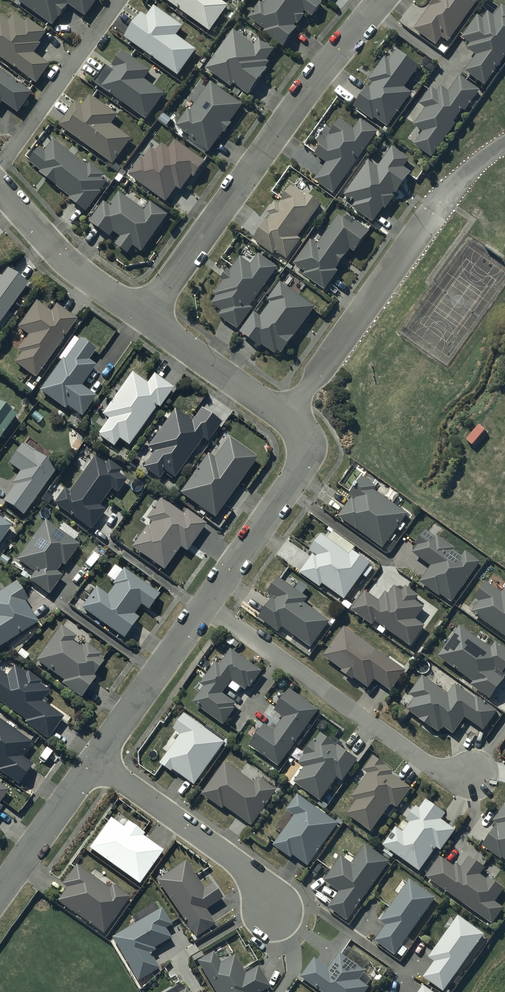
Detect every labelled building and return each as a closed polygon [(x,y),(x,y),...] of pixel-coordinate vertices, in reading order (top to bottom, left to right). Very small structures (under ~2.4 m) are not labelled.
[(14,0),(53,28),(59,19),(61,20),(70,7),(85,18),(98,0),(14,0)] [(210,34),(229,8),(218,0),(164,0),(210,34)] [(249,20),(266,32),(264,35),(284,49),(297,30),(295,29),(297,26),(298,27),(305,18),(303,17),(305,14),(313,20),(323,5),(315,0),(269,0),(264,7),(260,4),(249,20)] [(430,9),(431,10),(415,32),(436,48),(442,40),(448,45),(481,0),(437,0),(430,9)] [(467,51),(477,58),(466,74),(485,88),(504,60),(504,10),(502,8),(495,18),(489,14),(483,22),(478,18),(462,41),(470,47),(467,51)] [(148,19),(143,16),(126,40),(178,78),(197,53),(177,38),(183,29),(155,9),(148,19)] [(38,85),(50,67),(34,56),(41,46),(40,45),(47,35),(28,22),(26,24),(14,16),(9,23),(1,18),(1,19),(0,19),(0,59),(38,85)] [(234,33),(206,72),(232,90),(234,87),(249,98),(268,71),(266,70),(270,65),(267,63),(275,52),(260,41),(255,48),(234,33)] [(375,120),(388,129),(412,96),(405,90),(421,68),(397,52),(389,63),(385,60),(369,82),(373,86),(370,90),(369,89),(354,109),(373,123),(375,120)] [(94,84),(147,122),(165,97),(145,82),(151,74),(123,53),(113,68),(115,70),(114,72),(106,67),(94,84)] [(3,104),(19,116),(33,95),(0,72),(0,108),(3,104)] [(426,111),(414,128),(423,135),(414,147),(432,160),(456,127),(454,126),(464,113),(466,114),(481,93),(461,79),(449,95),(442,89),(438,94),(432,90),(420,107),(426,111)] [(243,107),(211,84),(190,114),(188,112),(176,129),(191,139),(190,141),(209,155),(224,133),(226,135),(232,126),(230,125),(243,107)] [(59,128),(113,166),(131,141),(112,127),(119,118),(90,97),(83,107),(77,103),(59,128)] [(326,166),(314,182),(334,197),(380,134),(362,121),(354,132),(340,122),(329,137),(331,138),(327,143),(326,142),(315,158),(326,166)] [(71,199),(69,201),(87,214),(102,194),(100,193),(107,184),(103,181),(106,178),(90,166),(88,169),(54,142),(46,153),(42,150),(30,165),(41,173),(40,175),(71,199)] [(141,160),(129,178),(166,205),(177,190),(181,193),(192,178),(195,180),(206,165),(175,143),(169,151),(163,146),(157,155),(152,151),(144,162),(141,160)] [(355,205),(352,210),(374,225),(384,211),(386,212),(412,175),(410,173),(415,166),(384,144),(370,164),(369,163),(344,198),(355,205)] [(321,207),(307,197),(306,198),(292,189),(281,203),(282,204),(279,207),(275,204),(267,215),(272,218),(254,243),(274,257),(276,254),(287,262),(301,242),(298,239),(321,207)] [(136,206),(131,203),(120,195),(110,208),(105,204),(90,225),(109,240),(114,234),(121,240),(115,247),(128,256),(134,248),(142,254),(168,217),(150,205),(145,212),(136,206)] [(305,275),(304,277),(325,293),(339,274),(336,272),(351,252),(355,256),(371,235),(356,224),(353,229),(338,218),(318,246),(311,242),(294,266),(305,275)] [(216,299),(211,306),(222,314),(219,318),(239,332),(254,311),(251,309),(278,270),(246,247),(238,258),(240,260),(231,273),(228,272),(221,282),(223,284),(214,297),(216,299)] [(27,285),(7,272),(0,281),(0,323),(27,285)] [(255,315),(241,335),(261,350),(263,348),(275,357),(278,353),(282,356),(316,310),(281,285),(268,303),(271,305),(261,319),(255,315)] [(36,304),(17,331),(28,338),(28,339),(18,354),(21,356),(14,366),(35,381),(76,322),(56,308),(51,315),(36,304)] [(95,353),(79,342),(64,363),(63,362),(40,395),(65,412),(67,409),(81,419),(95,399),(80,390),(96,368),(88,363),(95,353)] [(147,387),(132,376),(102,418),(108,422),(97,438),(113,450),(119,442),(128,449),(156,409),(159,411),(173,391),(154,377),(147,387)] [(16,418),(0,406),(0,440),(16,418)] [(175,412),(147,450),(154,455),(143,471),(158,482),(164,474),(173,481),(202,441),(207,445),(221,426),(201,411),(191,424),(175,412)] [(487,433),(479,427),(466,443),(473,449),(487,433)] [(208,457),(180,496),(214,521),(256,461),(228,441),(214,461),(208,457)] [(20,475),(12,486),(14,488),(3,504),(23,518),(56,471),(22,447),(8,466),(20,475)] [(64,491),(53,507),(90,533),(105,512),(99,508),(111,492),(116,496),(126,482),(118,477),(121,473),(108,464),(105,467),(94,460),(69,495),(64,491)] [(356,490),(350,497),(353,499),(339,519),(383,550),(407,517),(374,493),(376,490),(362,480),(358,485),(356,484),(353,488),(356,490)] [(148,530),(147,529),(132,550),(163,573),(180,551),(186,555),(206,527),(186,513),(183,517),(161,501),(145,522),(151,526),(148,530)] [(11,529),(0,522),(0,544),(11,529)] [(34,576),(28,583),(48,598),(62,579),(56,575),(61,567),(64,569),(79,548),(44,523),(16,563),(34,576)] [(432,569),(420,585),(440,599),(441,597),(452,605),(480,565),(466,555),(462,559),(454,554),(456,551),(438,538),(437,540),(426,533),(417,546),(419,548),(413,555),(432,569)] [(314,557),(300,575),(320,590),(323,586),(345,602),(363,577),(366,579),(373,570),(370,568),(372,567),(353,553),(356,550),(334,534),(328,541),(323,537),(311,554),(314,557)] [(95,589),(80,611),(123,641),(138,621),(134,618),(141,608),(147,613),(159,597),(123,572),(113,587),(114,588),(107,598),(95,589)] [(279,635),(283,629),(311,650),(330,624),(305,606),(308,601),(303,598),(304,597),(279,580),(268,595),(271,597),(268,602),(271,604),(259,621),(279,635)] [(0,594),(0,650),(38,626),(25,605),(28,603),(15,584),(0,594)] [(471,615),(504,639),(504,593),(503,596),(487,585),(476,601),(479,604),(471,615)] [(366,593),(352,613),(373,628),(376,624),(411,649),(425,628),(416,621),(424,610),(416,603),(419,599),(406,589),(403,594),(395,588),(389,597),(387,595),(381,603),(366,593)] [(60,628),(36,664),(63,683),(61,686),(81,701),(96,680),(94,679),(104,664),(98,660),(100,658),(84,646),(82,650),(73,644),(76,639),(60,628)] [(438,660),(473,685),(471,688),(491,702),(504,682),(495,675),(497,671),(504,676),(504,674),(504,652),(496,645),(492,651),(460,628),(438,660)] [(345,629),(323,659),(343,673),(342,674),(353,682),(355,680),(369,690),(375,682),(391,694),(406,674),(345,629)] [(216,665),(201,686),(205,689),(194,705),(224,727),(235,712),(234,711),(237,706),(223,696),(233,683),(246,693),(249,689),(251,690),(262,674),(231,652),(220,667),(216,665)] [(25,724),(23,726),(47,742),(63,719),(42,705),(50,694),(40,687),(41,685),(27,675),(25,677),(14,669),(7,678),(0,673),(0,706),(25,724)] [(423,678),(409,697),(415,701),(407,712),(421,722),(420,723),(432,731),(433,730),(439,735),(444,729),(453,737),(466,720),(483,733),(497,714),(478,700),(476,702),(456,688),(449,697),(423,678)] [(265,728),(250,749),(279,769),(318,713),(290,693),(275,714),(284,720),(274,734),(265,728)] [(174,773),(195,788),(225,745),(185,717),(174,732),(181,737),(161,766),(173,774),(174,773)] [(18,787),(32,767),(22,760),(32,746),(0,723),(0,774),(18,787)] [(306,757),(300,766),(305,770),(294,785),(321,804),(338,780),(343,784),(358,763),(341,751),(344,747),(336,741),(333,745),(321,736),(315,744),(314,743),(304,756),(306,757)] [(368,776),(352,799),(357,803),(347,817),(372,834),(392,806),(398,810),(411,791),(392,777),(394,775),(373,760),(363,773),(368,776)] [(226,764),(202,797),(224,812),(226,809),(251,828),(277,792),(259,779),(255,785),(226,764)] [(8,794),(0,788),(0,805),(8,794)] [(299,796),(287,812),(295,819),(273,848),(291,861),(293,858),(308,869),(340,827),(299,796)] [(397,830),(384,847),(420,873),(437,850),(441,853),(456,833),(442,822),(446,817),(426,802),(420,811),(417,809),(407,823),(410,825),(403,834),(397,830)] [(494,823),(499,827),(483,848),(502,862),(503,861),(504,862),(504,809),(494,823)] [(111,822),(89,852),(139,887),(163,854),(143,840),(144,837),(127,825),(123,830),(111,822)] [(339,894),(328,909),(347,923),(390,865),(366,848),(353,866),(342,858),(324,883),(339,894)] [(426,879),(493,927),(504,911),(495,904),(504,891),(504,890),(489,879),(488,881),(482,877),(486,871),(470,859),(463,869),(458,866),(456,869),(441,858),(426,879)] [(186,864),(157,883),(195,941),(215,928),(205,913),(222,902),(211,886),(204,891),(186,864)] [(76,868),(62,887),(67,891),(57,904),(103,937),(129,900),(113,889),(117,884),(94,868),(88,876),(76,868)] [(410,882),(381,923),(387,928),(375,943),(395,958),(397,955),(402,959),(408,951),(403,948),(436,901),(410,882)] [(132,920),(136,926),(112,940),(137,984),(159,972),(150,957),(156,954),(154,951),(170,941),(165,932),(172,928),(162,911),(158,913),(155,907),(132,920)] [(429,960),(435,965),(424,980),(441,991),(445,991),(452,983),(456,986),(462,978),(458,975),(485,939),(459,920),(429,960)] [(213,991),(269,991),(271,991),(258,969),(245,976),(235,958),(221,967),(214,954),(197,964),(213,991)] [(304,977),(302,980),(318,991),(367,991),(369,989),(360,983),(366,974),(340,956),(330,970),(315,960),(304,977)]
